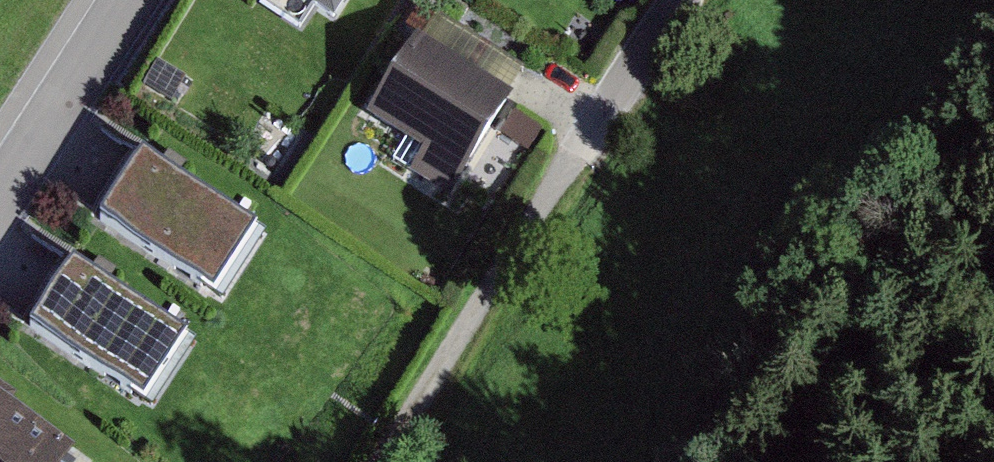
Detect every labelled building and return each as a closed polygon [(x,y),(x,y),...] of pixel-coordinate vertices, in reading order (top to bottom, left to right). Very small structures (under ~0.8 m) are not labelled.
[(333,31),(355,0),(287,0),(333,31)] [(509,101),(420,46),(370,125),(414,153),(401,174),(445,202),(509,101)] [(250,242),(143,165),(101,223),(208,299),(250,242)] [(187,347),(71,269),(29,331),(145,409),(187,347)] [(0,411),(0,461),(65,461),(69,455),(0,411)]
